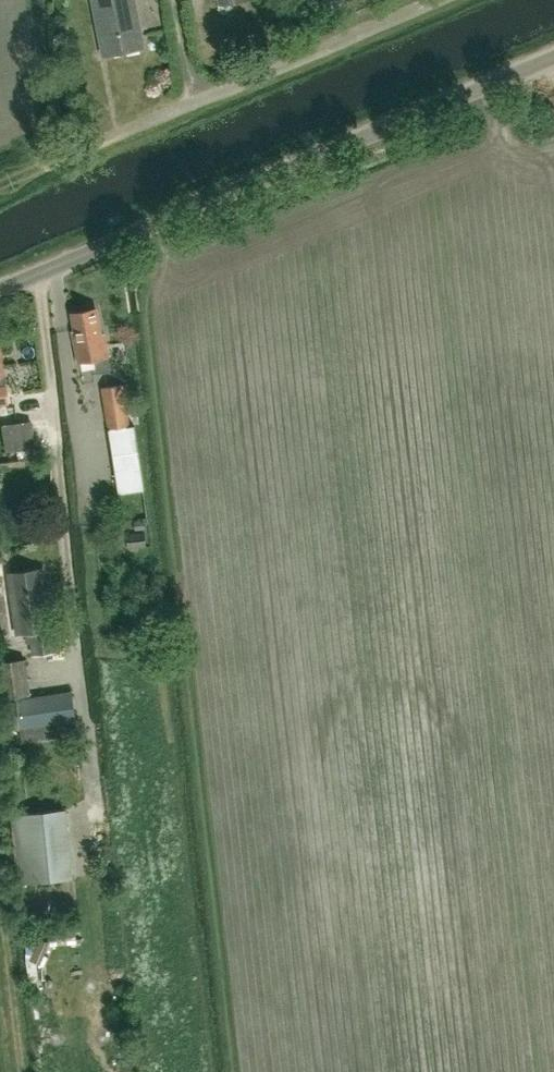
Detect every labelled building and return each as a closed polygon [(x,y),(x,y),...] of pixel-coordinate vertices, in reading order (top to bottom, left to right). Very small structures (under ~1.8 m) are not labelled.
[(104,55),(144,48),(135,0),(94,0),(104,55)] [(97,374),(111,371),(104,333),(100,334),(95,309),(73,313),(76,330),(72,331),(78,362),(94,359),(97,374)] [(101,387),(108,429),(131,425),(124,384),(101,387)] [(6,451),(35,447),(32,420),(3,424),(6,451)] [(118,494),(143,490),(145,490),(139,451),(112,455),(118,494)] [(128,548),(147,547),(145,532),(127,534),(128,548)] [(37,653),(55,651),(42,570),(11,575),(17,618),(31,616),(37,653)] [(31,693),(27,658),(0,663),(0,686),(2,698),(31,693)] [(62,735),(61,723),(76,721),(71,692),(2,701),(5,730),(37,726),(38,739),(62,735)] [(15,882),(74,875),(68,809),(11,816),(15,882)] [(49,989),(46,936),(34,937),(37,990),(49,989)]
